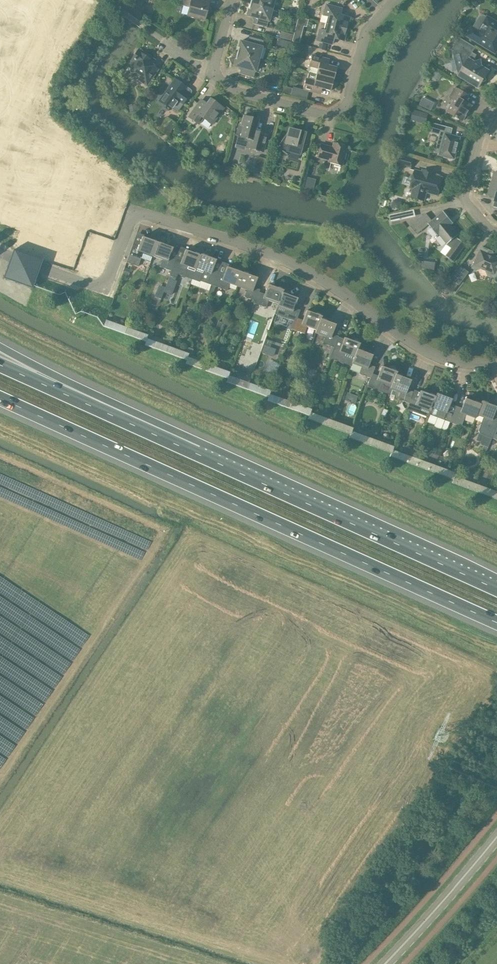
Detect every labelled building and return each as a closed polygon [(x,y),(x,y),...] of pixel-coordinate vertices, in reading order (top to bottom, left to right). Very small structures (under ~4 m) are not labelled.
[(190,6),(187,15),(205,20),(210,0),(184,0),(183,5),(190,6)] [(272,9),(274,0),(251,0),(250,3),(272,9)] [(250,3),(247,15),(251,16),(253,15),(254,17),(253,23),(267,27),(269,21),(272,9),(250,3)] [(347,29),(349,20),(350,17),(340,15),(342,8),(326,4),(324,15),(330,17),(328,24),(325,23),(347,29)] [(299,43),(305,19),(298,17),(292,41),(299,43)] [(468,35),(493,50),(496,43),(496,23),(490,18),(485,27),(483,26),(479,32),(472,28),(468,35)] [(347,29),(325,23),(325,24),(328,24),(326,31),(320,30),(317,40),(332,44),(334,38),(344,41),(347,29)] [(237,53),(259,59),(262,47),(264,40),(249,36),(248,43),(246,44),(245,42),(240,41),(237,53)] [(476,47),(459,37),(453,48),(458,51),(460,58),(464,57),(466,64),(462,65),(463,69),(459,75),(479,88),(483,81),(487,80),(486,77),(489,70),(481,65),(480,66),(476,63),(477,62),(475,58),(477,55),(473,52),(476,47)] [(134,59),(128,67),(130,68),(130,71),(131,73),(133,73),(136,72),(140,75),(137,79),(147,86),(158,69),(151,64),(150,59),(151,58),(142,51),(140,53),(136,52),(132,58),(134,59)] [(237,53),(234,65),(238,66),(240,65),(241,67),(239,74),(254,77),(255,71),(256,71),(259,59),(237,53)] [(334,79),(337,67),(325,64),(326,58),(312,55),(309,66),(311,66),(309,72),(316,74),(334,79)] [(334,79),(316,74),(309,72),(307,79),(306,78),(303,89),(307,90),(317,93),(319,87),(331,91),(334,79)] [(165,93),(171,98),(167,104),(177,112),(191,93),(191,92),(191,90),(190,89),(186,87),(184,86),(185,85),(184,85),(184,83),(185,82),(184,81),(182,79),(180,79),(179,80),(178,81),(175,79),(165,93)] [(303,89),(293,87),(291,95),(305,99),(307,90),(303,89)] [(448,111),(449,112),(449,113),(454,117),(456,116),(463,121),(472,105),(465,101),(468,95),(456,87),(449,97),(455,101),(449,111),(448,111)] [(424,97),(420,105),(433,110),(436,102),(424,97)] [(207,103),(201,99),(188,117),(199,124),(203,118),(212,124),(224,108),(210,98),(207,103)] [(411,120),(417,121),(418,116),(427,119),(429,113),(414,109),(411,120)] [(243,126),(241,137),(247,139),(245,147),(256,150),(257,149),(264,150),(268,134),(255,131),(259,119),(244,115),(241,126),(243,126)] [(452,128),(441,125),(434,124),(432,132),(440,134),(438,143),(443,144),(440,154),(445,156),(445,157),(452,159),(452,158),(454,158),(460,138),(450,135),(452,128)] [(277,147),(287,155),(288,154),(287,154),(289,152),(300,155),(302,148),(305,149),(308,136),(305,135),(306,132),(289,128),(287,132),(277,147)] [(321,144),(317,157),(329,160),(328,162),(342,165),(347,146),(334,143),(332,148),(330,148),(330,146),(321,144)] [(264,171),(267,159),(257,156),(254,168),(264,171)] [(400,156),(398,163),(411,167),(410,169),(411,169),(414,159),(400,156)] [(415,170),(411,187),(414,188),(412,197),(424,200),(427,190),(430,191),(430,193),(438,195),(443,178),(435,176),(436,173),(423,170),(423,172),(415,170)] [(312,193),(315,183),(310,181),(311,178),(306,177),(302,190),(312,193)] [(492,183),(489,196),(489,195),(496,197),(495,200),(495,201),(494,206),(496,207),(496,185),(492,183)] [(112,199),(108,198),(104,212),(109,213),(112,199)] [(426,213),(411,226),(417,234),(429,224),(438,236),(439,235),(438,235),(440,234),(447,243),(447,244),(448,244),(452,247),(446,256),(454,262),(454,261),(466,244),(466,245),(467,244),(456,237),(459,235),(459,234),(458,235),(450,225),(453,222),(444,211),(443,211),(444,212),(433,221),(426,213)] [(400,220),(398,213),(389,215),(391,222),(400,220)] [(153,256),(158,242),(157,241),(157,240),(152,238),(152,240),(142,236),(139,246),(133,244),(129,255),(126,262),(138,266),(143,252),(153,256)] [(170,275),(176,257),(175,259),(169,257),(173,247),(164,244),(164,243),(159,241),(159,242),(158,242),(153,256),(162,259),(160,266),(171,270),(169,274),(170,275)] [(473,268),(477,270),(481,268),(486,270),(488,274),(496,278),(496,276),(496,256),(488,253),(489,250),(482,247),(473,268)] [(3,278),(32,288),(40,268),(43,260),(14,250),(11,257),(3,278)] [(176,257),(170,275),(176,277),(177,274),(192,279),(201,254),(200,255),(199,255),(200,253),(195,252),(195,253),(185,250),(182,259),(176,257)] [(213,285),(219,271),(213,269),(216,259),(207,256),(207,255),(203,253),(202,254),(201,254),(192,279),(201,282),(202,281),(213,285)] [(452,278),(459,284),(468,272),(461,266),(452,278)] [(237,286),(242,272),(241,272),(241,270),(237,269),(236,270),(227,267),(223,276),(218,274),(219,271),(213,285),(225,290),(225,289),(227,290),(230,283),(237,286)] [(255,303),(260,289),(254,287),(257,278),(248,274),(248,273),(244,271),(243,272),(242,272),(237,286),(247,289),(244,296),(255,301),(254,303),(255,303)] [(277,306),(277,307),(283,290),(282,289),(283,288),(278,286),(277,288),(268,284),(265,294),(259,292),(260,289),(255,303),(266,307),(269,300),(278,304),(277,306)] [(161,299),(164,292),(165,287),(159,285),(154,296),(161,299)] [(283,290),(277,307),(287,310),(284,317),(295,321),(293,329),(300,310),(294,308),(298,298),(288,295),(289,293),(284,292),(283,293),(284,290),(283,290)] [(300,310),(293,329),(304,333),(307,326),(316,330),(315,332),(315,333),(322,316),(320,315),(321,314),(316,312),(316,314),(306,310),(303,320),(297,318),(300,310)] [(330,358),(338,336),(332,334),(336,324),(326,321),(327,319),(322,318),(322,319),(321,319),(322,316),(315,333),(325,336),(322,343),(334,347),(330,358)] [(125,334),(127,327),(106,320),(104,326),(125,334)] [(127,327),(125,334),(146,341),(147,338),(148,335),(127,327)] [(352,364),(352,363),(360,343),(359,343),(359,341),(354,339),(354,341),(345,337),(341,347),(335,345),(338,336),(330,358),(351,366),(352,364)] [(147,338),(146,341),(145,345),(165,352),(168,346),(147,338)] [(367,387),(375,366),(369,364),(373,355),(363,351),(364,350),(359,348),(359,349),(358,349),(360,343),(352,363),(352,364),(352,363),(362,366),(359,373),(371,377),(367,387)] [(264,345),(261,352),(273,357),(276,349),(264,345)] [(188,357),(189,353),(168,346),(165,352),(187,360),(188,357)] [(207,371),(209,364),(188,357),(187,360),(186,363),(207,371)] [(228,378),(229,375),(230,372),(209,364),(207,371),(228,378)] [(391,388),(397,372),(396,371),(396,370),(392,368),(391,369),(382,366),(378,376),(373,373),(375,367),(375,366),(367,387),(388,394),(388,395),(391,388)] [(407,409),(413,392),(408,389),(411,380),(402,376),(402,375),(398,373),(397,375),(396,374),(397,372),(391,388),(388,395),(390,396),(389,398),(393,399),(394,397),(409,403),(406,409),(407,409)] [(229,375),(228,378),(226,382),(247,389),(250,383),(229,375)] [(250,383),(247,389),(269,397),(270,394),(271,390),(250,383)] [(430,410),(437,393),(436,393),(435,396),(434,396),(435,394),(430,393),(430,394),(420,391),(417,400),(411,398),(414,392),(413,392),(407,409),(418,414),(421,406),(430,410)] [(450,422),(456,406),(454,410),(448,408),(452,399),(443,395),(443,394),(438,392),(438,394),(437,393),(430,410),(431,410),(432,407),(441,411),(438,418),(450,422)] [(288,408),(289,405),(291,401),(270,394),(269,397),(267,400),(288,408)] [(475,418),(482,401),(481,401),(480,404),(479,403),(480,402),(475,400),(475,402),(465,398),(462,408),(456,406),(450,422),(461,426),(466,414),(475,418)] [(475,418),(476,418),(477,415),(483,417),(479,430),(480,433),(491,438),(495,430),(496,424),(496,412),(495,412),(496,406),(487,403),(488,402),(483,400),(483,401),(482,401),(475,418)] [(310,416),(310,412),(312,409),(291,401),(289,405),(288,408),(310,416)] [(310,412),(310,416),(308,419),(329,427),(332,420),(310,412)] [(332,420),(329,427),(350,434),(351,431),(353,427),(332,420)] [(351,431),(350,434),(349,438),(370,445),(373,438),(351,431)] [(373,438),(370,445),(391,453),(392,449),(394,446),(373,438)] [(392,449),(391,453),(390,456),(411,464),(413,457),(392,449)] [(423,460),(434,464),(437,456),(426,452),(423,460)] [(435,465),(444,468),(447,458),(438,454),(437,456),(434,464),(435,465)] [(432,472),(435,465),(434,464),(423,460),(413,457),(411,464),(432,472)] [(456,472),(444,468),(435,465),(432,472),(453,479),(454,476),(456,472)] [(470,489),(472,482),(454,476),(453,479),(452,483),(470,489)] [(472,482),(470,489),(488,496),(490,489),(472,482)] [(488,496),(496,499),(496,491),(490,489),(488,496)]
